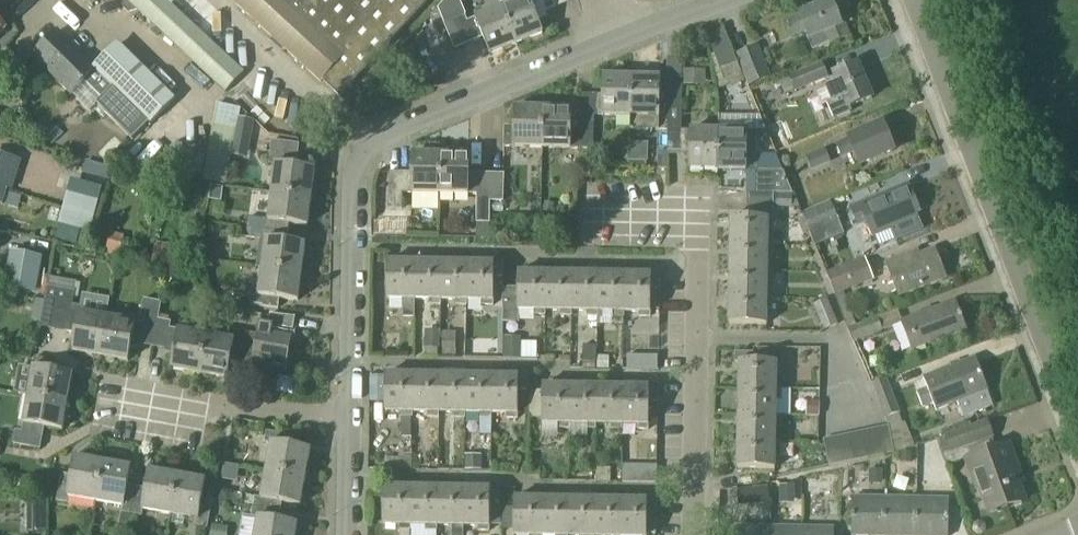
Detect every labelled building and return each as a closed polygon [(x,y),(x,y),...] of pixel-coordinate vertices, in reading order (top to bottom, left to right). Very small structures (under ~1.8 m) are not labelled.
[(120,7),(127,14),(136,11),(223,92),(239,76),(175,16),(178,13),(164,0),(122,0),(120,7)] [(320,82),(322,80),(340,96),(398,32),(426,3),(428,0),(231,0),(320,82)] [(516,45),(501,8),(466,22),(457,0),(446,0),(438,10),(444,25),(454,49),(482,38),(489,55),(516,45)] [(501,8),(516,45),(542,34),(535,16),(555,8),(551,0),(520,0),(501,8)] [(811,51),(829,44),(848,37),(838,10),(834,11),(831,2),(799,15),(800,16),(783,23),(789,38),(806,31),(808,37),(806,38),(811,51)] [(718,22),(724,38),(739,32),(733,16),(718,22)] [(57,32),(31,57),(70,95),(83,82),(100,99),(95,104),(131,140),(148,123),(150,125),(174,100),(117,44),(93,67),(79,53),(79,49),(74,44),(70,44),(57,32)] [(756,48),(736,56),(748,86),(768,78),(756,48)] [(10,57),(0,67),(0,76),(5,81),(19,67),(10,57)] [(821,63),(786,77),(793,93),(827,79),(821,63)] [(826,89),(830,99),(824,102),(831,119),(850,111),(848,108),(871,99),(870,95),(872,94),(868,83),(865,84),(857,65),(833,75),(837,85),(826,89)] [(720,74),(725,88),(726,90),(743,83),(743,82),(740,75),(737,67),(720,74)] [(683,88),(707,88),(707,73),(683,73),(683,88)] [(580,96),(579,116),(593,116),(593,117),(630,118),(631,78),(602,78),(601,97),(580,96)] [(631,78),(630,118),(630,131),(668,132),(668,130),(680,131),(681,81),(668,81),(668,84),(659,84),(659,79),(631,78)] [(201,183),(225,188),(240,111),(216,107),(201,183)] [(541,148),(542,111),(513,110),(513,130),(504,130),(503,148),(541,148)] [(571,111),(542,111),(541,148),(593,149),(593,117),(593,116),(579,116),(571,115),(571,111)] [(719,116),(718,131),(718,171),(754,172),(756,172),(756,153),(756,132),(765,132),(757,117),(719,116)] [(237,136),(252,139),(255,122),(240,119),(237,136)] [(887,137),(882,125),(848,139),(848,140),(836,146),(841,158),(853,153),(859,166),(893,151),(892,148),(895,147),(890,136),(887,137)] [(688,171),(718,171),(718,131),(680,131),(668,130),(668,132),(668,152),(689,152),(688,171)] [(272,194),(310,199),(314,171),(296,169),(298,146),(271,142),(268,165),(275,166),(272,194)] [(824,151),(805,158),(810,171),(829,163),(824,151)] [(400,194),(438,194),(439,155),(410,155),(409,173),(388,173),(387,209),(400,209),(400,194)] [(468,156),(439,155),(438,194),(475,195),(475,224),(488,224),(489,221),(489,219),(489,202),(490,175),(467,175),(468,156)] [(11,159),(6,173),(15,176),(20,162),(11,159)] [(730,219),(729,245),(766,245),(767,230),(772,230),(773,194),(790,194),(781,174),(771,173),(771,182),(754,181),(754,172),(743,172),(743,193),(746,193),(745,219),(730,219)] [(502,175),(490,175),(489,202),(502,202),(502,175)] [(922,221),(908,187),(860,206),(872,236),(898,225),(900,229),(922,221)] [(260,231),(287,234),(288,224),(307,227),(310,199),(272,194),(268,222),(261,221),(260,231)] [(830,203),(801,214),(813,246),(842,234),(835,216),(847,211),(843,201),(831,206),(830,203)] [(94,216),(62,208),(57,224),(89,233),(94,216)] [(773,216),(773,231),(787,231),(787,215),(773,216)] [(53,239),(74,245),(78,230),(57,224),(53,239)] [(245,228),(244,238),(259,240),(266,241),(262,270),(301,274),(304,246),(286,244),(287,234),(260,231),(260,230),(245,228)] [(112,233),(107,253),(118,256),(123,236),(112,233)] [(165,267),(168,247),(153,245),(150,265),(165,267)] [(772,246),(766,245),(729,245),(729,271),(766,272),(766,256),(771,256),(772,246)] [(897,296),(944,278),(934,251),(916,258),(914,252),(884,264),(897,296)] [(9,252),(3,288),(35,294),(42,258),(9,252)] [(466,263),(465,301),(481,301),(481,306),(492,307),(492,279),(502,279),(502,260),(492,260),(492,264),(466,263)] [(864,260),(826,275),(834,295),(872,280),(864,260)] [(413,317),(413,300),(414,262),(387,262),(386,299),(402,299),(401,317),(413,317)] [(414,262),(413,300),(426,300),(428,300),(428,305),(439,306),(439,301),(440,263),(414,262)] [(440,263),(439,301),(455,301),(455,306),(465,306),(465,301),(466,263),(440,263)] [(301,274),(262,270),(259,297),(252,296),(250,306),(277,309),(278,300),(297,302),(301,274)] [(623,275),(623,313),(638,313),(638,318),(649,318),(649,290),(658,290),(659,272),(649,271),(649,276),(623,275)] [(784,272),(766,272),(729,271),(728,298),(766,298),(766,283),(784,283),(784,272)] [(517,323),(517,311),(533,311),(533,317),(544,317),(544,312),(544,274),(517,274),(517,292),(501,292),(501,323),(517,323)] [(570,317),(570,312),(571,275),(544,274),(544,312),(559,312),(559,317),(570,317)] [(596,317),(596,312),(597,275),(571,275),(570,312),(585,312),(585,317),(596,317)] [(623,318),(623,313),(623,275),(597,275),(596,312),(611,313),(611,318),(623,318)] [(72,352),(99,357),(106,318),(70,311),(71,305),(74,283),(49,278),(45,300),(58,303),(53,329),(75,333),(72,352)] [(771,298),(766,298),(728,298),(728,325),(765,326),(765,309),(771,310),(771,298)] [(58,303),(45,300),(40,327),(53,329),(58,303)] [(837,325),(826,300),(813,305),(824,330),(837,325)] [(912,351),(964,331),(959,318),(961,318),(959,314),(958,314),(953,302),(901,323),(912,351)] [(256,338),(251,365),(258,366),(259,360),(265,361),(265,363),(285,367),(290,339),(275,336),(276,328),(290,330),(292,318),(267,315),(265,327),(257,326),(256,338)] [(143,324),(106,318),(99,357),(127,362),(131,343),(152,347),(157,321),(144,318),(143,324)] [(171,370),(198,375),(205,336),(169,330),(170,323),(157,321),(152,347),(174,351),(171,370)] [(872,322),(847,331),(851,342),(876,332),(872,322)] [(527,330),(527,348),(545,347),(544,329),(527,330)] [(242,343),(205,336),(198,375),(227,380),(230,361),(251,365),(256,338),(243,336),(242,343)] [(454,357),(455,339),(441,339),(441,356),(454,357)] [(503,339),(502,359),(519,360),(519,344),(519,339),(503,339)] [(595,362),(595,346),(582,346),(581,362),(595,362)] [(738,363),(738,389),(775,389),(776,375),(781,375),(781,364),(753,363),(753,354),(734,354),(734,363),(738,363)] [(27,396),(66,403),(71,375),(53,372),(55,361),(34,358),(27,396)] [(935,412),(958,403),(963,417),(993,406),(974,359),(922,379),(926,390),(916,394),(921,409),(932,405),(935,412)] [(516,377),(491,377),(491,414),(505,414),(505,420),(516,420),(517,392),(526,392),(526,373),(516,373),(516,377)] [(412,418),(412,412),(413,375),(385,375),(385,377),(385,402),(385,412),(401,412),(400,437),(410,438),(410,418),(412,418)] [(413,375),(412,412),(426,413),(427,413),(427,419),(438,419),(438,413),(438,376),(413,375)] [(464,418),(464,414),(465,376),(438,376),(438,413),(453,414),(453,418),(464,418)] [(465,376),(464,414),(479,414),(479,419),(490,419),(491,414),(491,377),(465,376)] [(369,402),(385,402),(385,377),(369,377),(369,402)] [(899,401),(893,403),(884,379),(871,384),(885,420),(903,413),(899,401)] [(621,388),(620,426),(636,426),(636,431),(647,431),(647,403),(656,403),(656,384),(646,384),(646,389),(621,388)] [(568,430),(568,425),(569,387),(542,387),(541,400),(535,400),(536,417),(541,417),(541,424),(557,425),(557,429),(568,430)] [(594,430),(594,425),(595,388),(569,387),(568,425),(583,425),(583,430),(594,430)] [(802,403),(785,404),(785,416),(808,415),(808,404),(825,404),(825,387),(802,388),(802,403)] [(620,430),(620,426),(621,388),(595,388),(594,425),(609,425),(609,430),(620,430)] [(780,390),(775,389),(738,389),(737,416),(775,416),(775,401),(780,401),(780,390)] [(1040,391),(1031,395),(1040,417),(1050,413),(1040,391)] [(66,403),(27,396),(21,432),(15,431),(12,444),(40,448),(43,428),(61,431),(66,403)] [(780,416),(775,416),(737,416),(737,441),(774,442),(774,427),(780,427),(780,416)] [(490,421),(478,420),(478,437),(489,437),(490,421)] [(986,422),(937,440),(942,455),(991,438),(986,422)] [(874,430),(880,457),(893,454),(887,427),(874,430)] [(785,444),(805,445),(805,430),(785,430),(785,444)] [(874,430),(862,432),(867,459),(880,457),(874,430)] [(264,472),(304,479),(310,450),(291,447),(293,437),(266,432),(263,443),(270,444),(264,472)] [(849,435),(854,462),(867,459),(862,432),(849,435)] [(849,435),(835,438),(841,464),(854,462),(849,435)] [(835,438),(823,440),(829,467),(841,464),(835,438)] [(955,463),(968,459),(972,468),(988,515),(1023,503),(1013,474),(1017,473),(1016,468),(1008,444),(995,449),(991,439),(945,455),(947,459),(948,461),(950,462),(953,463),(955,463)] [(774,442),(737,441),(736,468),(732,468),(732,469),(774,470),(775,468),(774,453),(779,453),(779,442),(774,442)] [(95,502),(102,462),(74,457),(72,468),(70,476),(60,475),(55,501),(66,503),(67,497),(95,502)] [(129,467),(102,462),(95,502),(122,507),(121,513),(131,515),(135,488),(126,487),(129,467)] [(135,488),(131,515),(140,517),(141,511),(169,516),(176,477),(148,471),(144,490),(135,488)] [(298,507),(304,479),(264,472),(259,499),(253,498),(251,508),(278,513),(280,504),(298,507)] [(204,482),(176,477),(169,516),(197,521),(195,527),(206,529),(211,502),(201,500),(204,482)] [(489,490),(464,490),(463,527),(479,528),(478,533),(489,533),(490,505),(499,505),(499,486),(489,486),(489,490)] [(738,506),(768,503),(767,487),(736,490),(738,506)] [(409,531),(409,526),(410,489),(382,488),(382,526),(398,526),(398,531),(409,531)] [(437,532),(437,527),(437,489),(426,489),(410,489),(409,526),(424,527),(424,532),(437,532)] [(437,527),(451,527),(451,534),(462,534),(462,527),(463,527),(464,490),(437,489),(437,527)] [(39,493),(39,522),(49,522),(50,493),(39,493)] [(621,502),(620,534),(646,534),(655,534),(656,517),(656,498),(646,498),(646,503),(621,502)] [(884,499),(852,498),(851,534),(883,534),(884,499)] [(883,534),(915,534),(916,500),(884,499),(883,534)] [(542,501),(515,500),(514,534),(541,534),(542,501)] [(915,534),(947,534),(948,501),(916,500),(915,534)] [(568,501),(542,501),(541,534),(567,534),(568,501)] [(568,501),(567,534),(593,534),(594,502),(568,501)] [(621,502),(594,502),(593,534),(620,534),(621,502)] [(278,513),(251,508),(250,517),(256,519),(253,534),(294,534),(295,525),(277,522),(278,513)] [(235,527),(236,514),(219,513),(219,527),(235,527)] [(228,529),(211,527),(209,534),(227,534),(228,529)]
